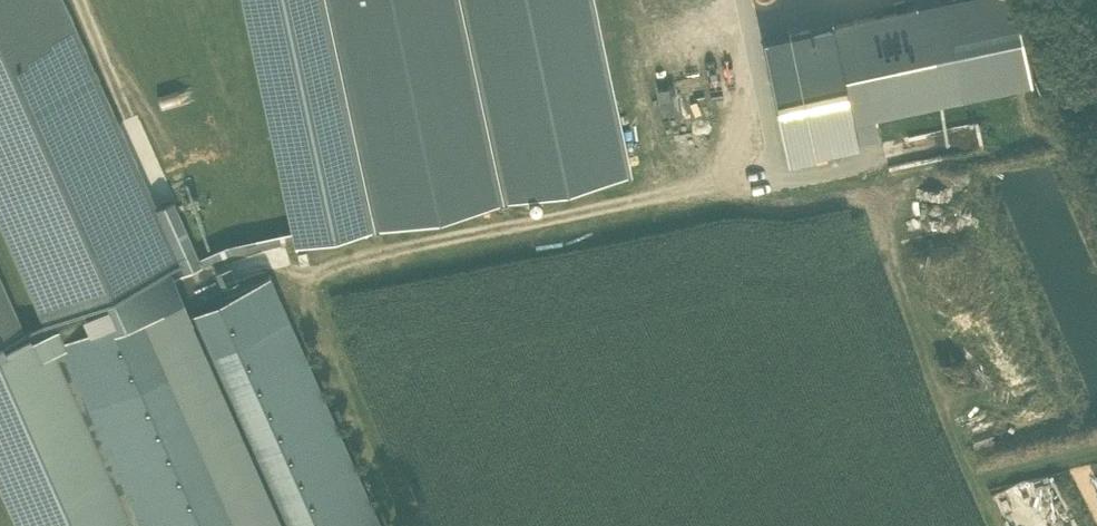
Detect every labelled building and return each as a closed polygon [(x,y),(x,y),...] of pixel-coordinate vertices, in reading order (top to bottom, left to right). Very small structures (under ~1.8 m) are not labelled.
[(63,347),(173,298),(164,280),(201,264),(198,257),(176,207),(159,214),(64,0),(0,0),(0,222),(45,323),(49,331),(55,328),(63,347)] [(376,227),(327,0),(245,0),(292,230),(228,244),(198,257),(201,264),(231,251),(294,237),(295,244),(376,227)] [(376,227),(631,173),(595,0),(327,0),(376,227)] [(823,87),(832,126),(1032,82),(1014,0),(933,0),(810,27),(815,49),(789,55),(797,92),(823,87)] [(49,331),(45,323),(25,332),(0,276),(0,353),(49,331)] [(273,282),(183,322),(173,298),(63,347),(142,525),(383,525),(273,282)] [(63,347),(55,328),(49,331),(0,353),(0,487),(18,525),(142,525),(63,347)]
